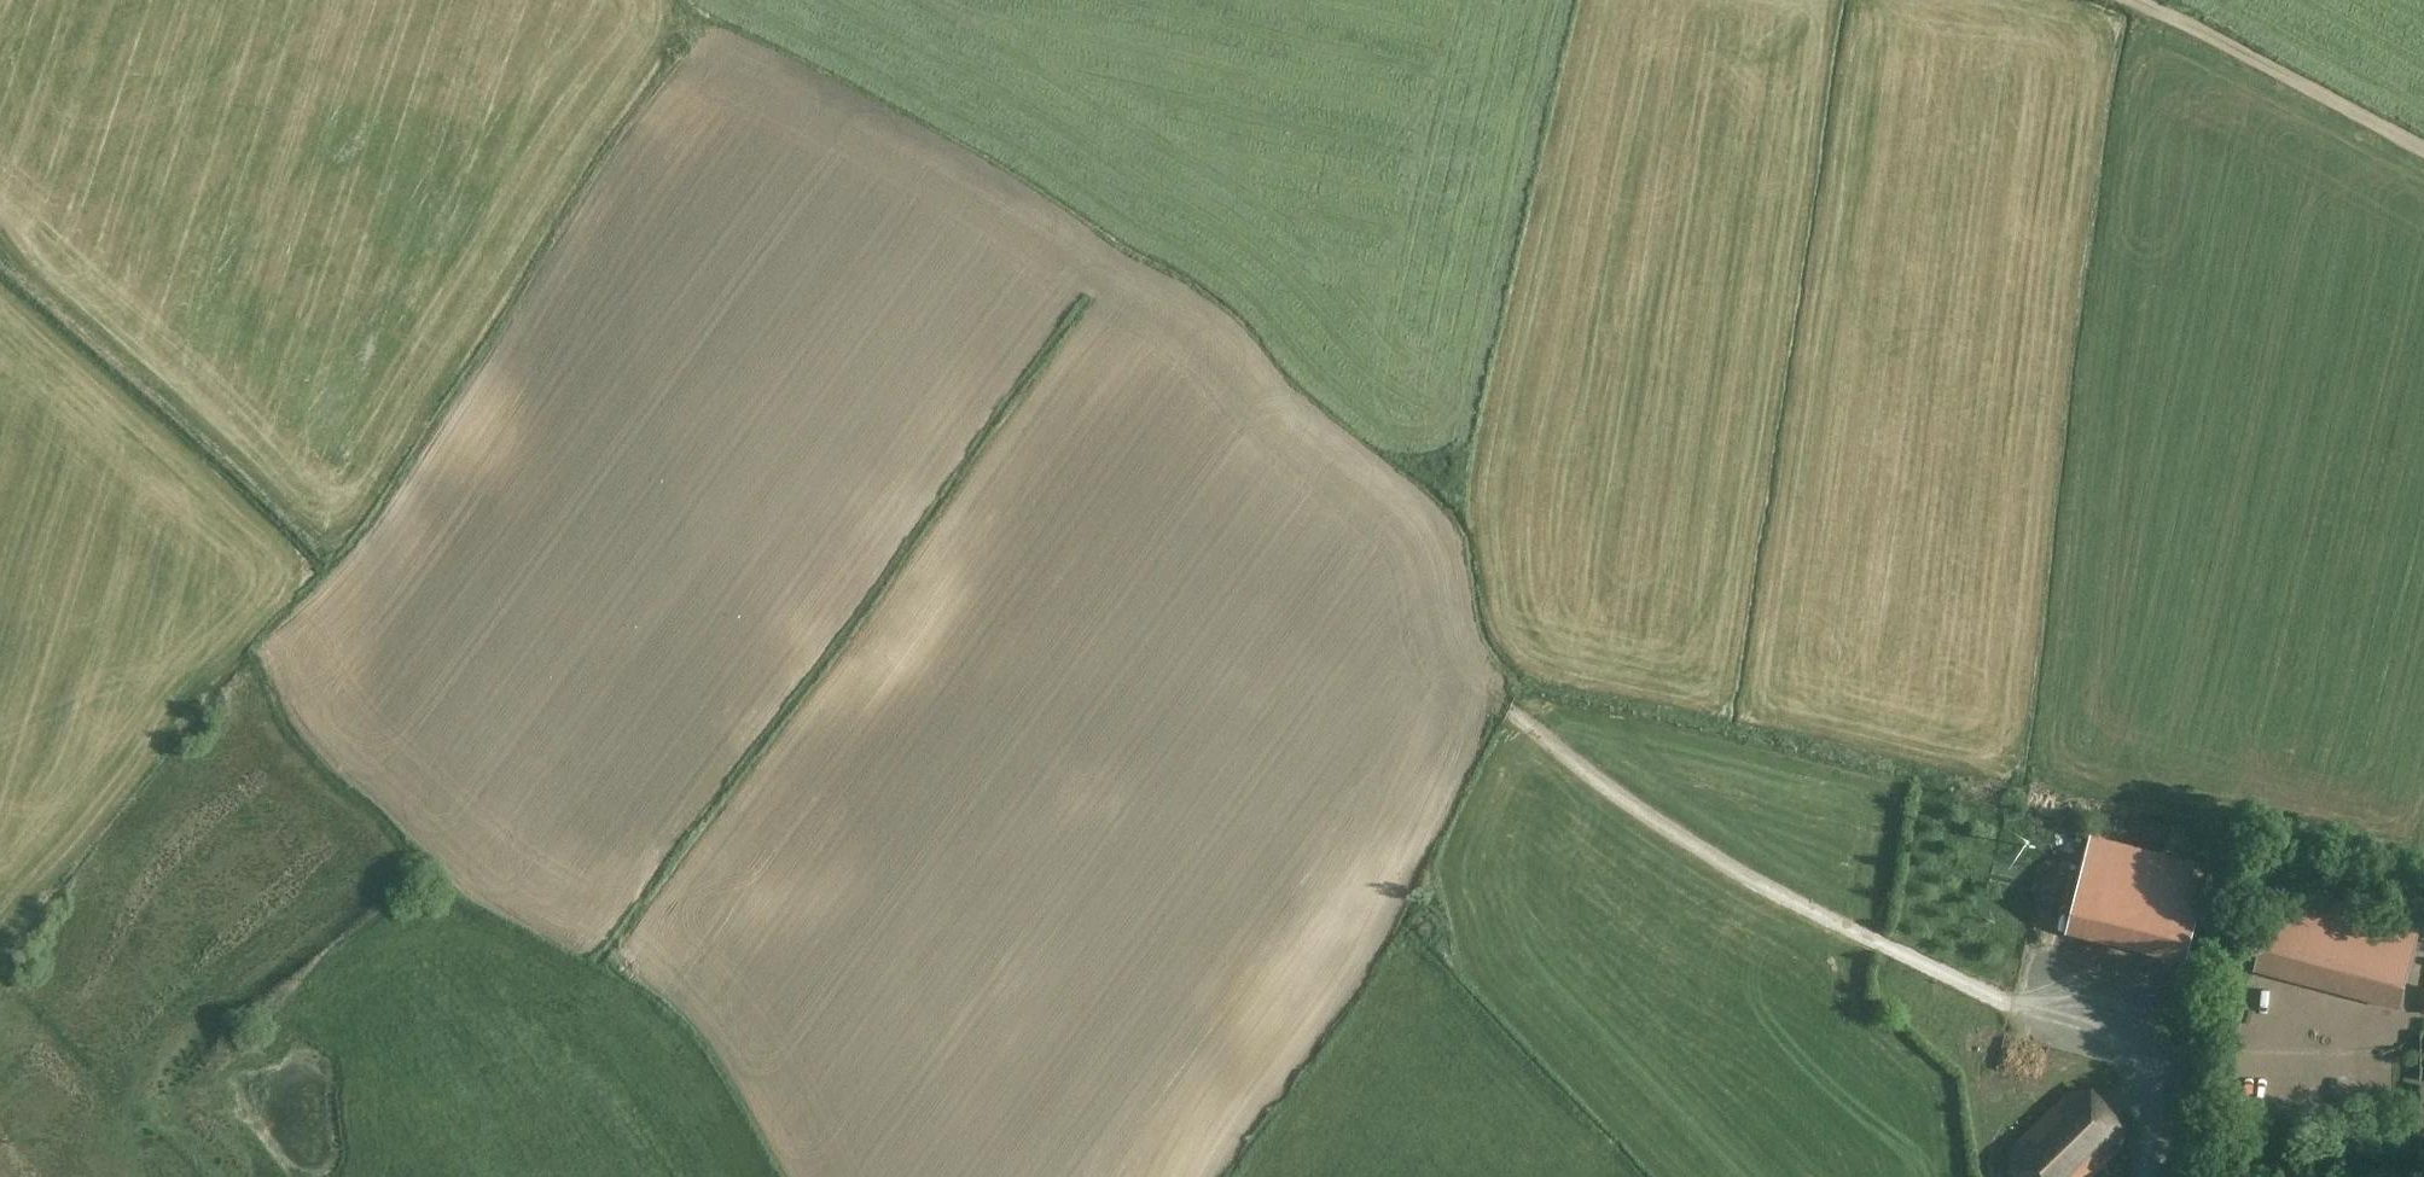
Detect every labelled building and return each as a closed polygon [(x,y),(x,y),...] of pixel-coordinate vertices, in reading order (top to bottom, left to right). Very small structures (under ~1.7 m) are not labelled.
[(2258,957),(2403,995),(2422,923),(2374,910),(2378,896),(2363,892),(2360,906),(2277,885),(2258,957)] [(2149,976),(2162,977),(2163,950),(2150,950),(2149,976)] [(2422,1000),(2421,978),(2408,978),(2409,1001),(2422,1000)] [(2093,1087),(2065,1091),(2062,1095),(2062,1097),(2017,1142),(2016,1141),(2010,1146),(2006,1170),(2013,1176),(2093,1176),(2117,1154),(2119,1155),(2123,1151),(2127,1125),(2093,1087)]
